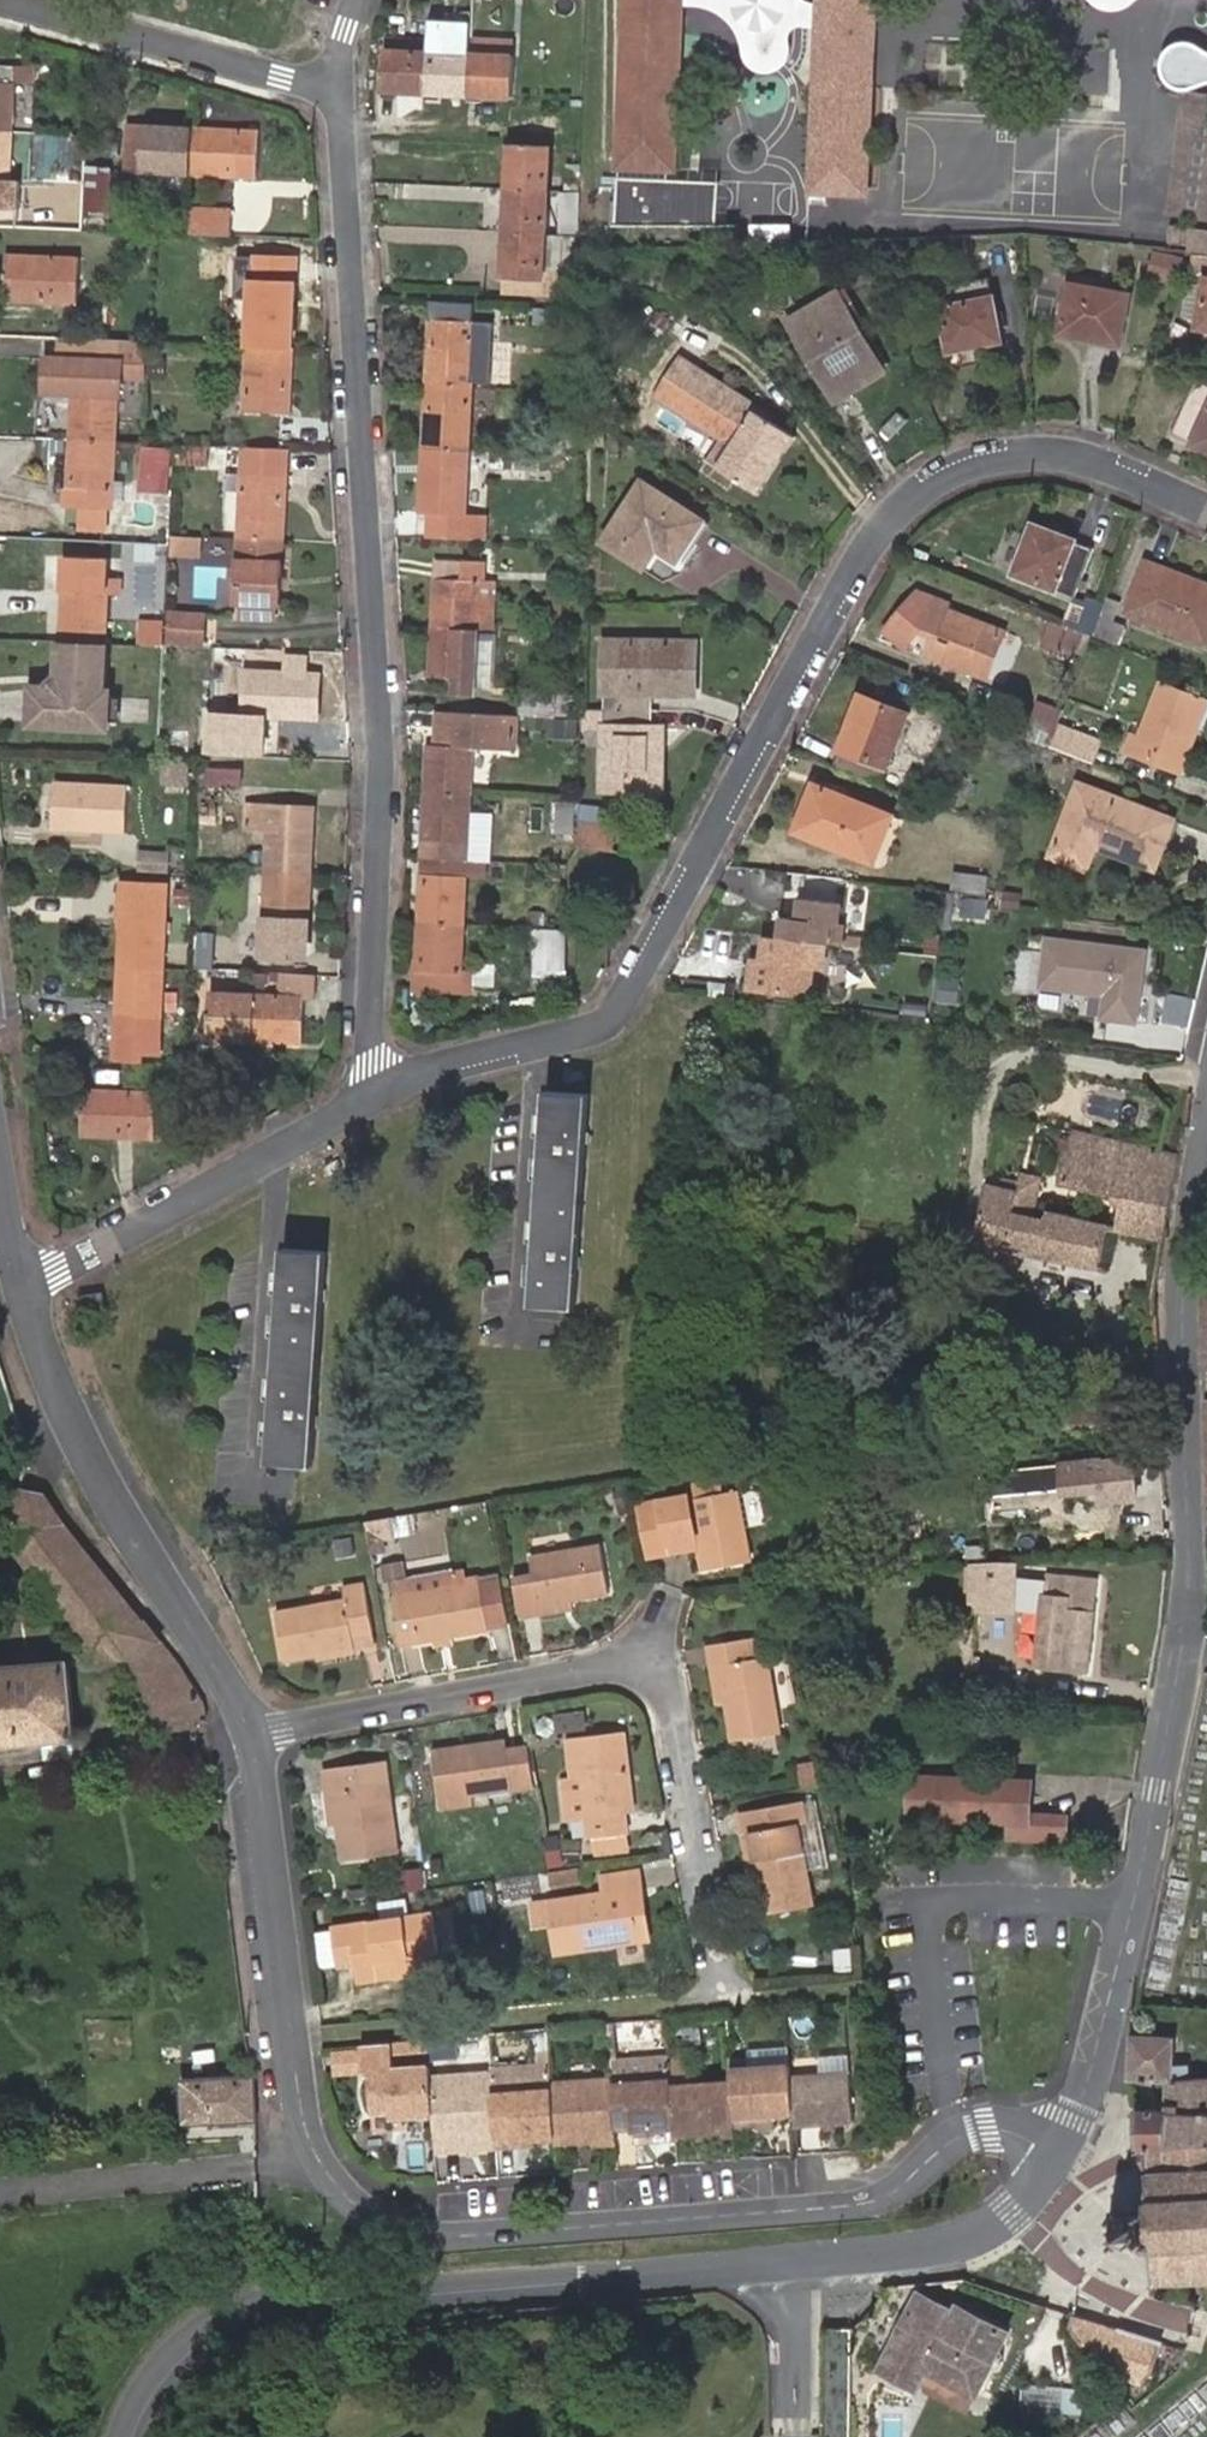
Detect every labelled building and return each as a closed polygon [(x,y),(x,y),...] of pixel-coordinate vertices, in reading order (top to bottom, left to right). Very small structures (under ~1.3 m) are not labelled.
[(617,168),(620,168),(619,178),(617,177),(616,200),(611,200),(609,222),(615,222),(615,223),(716,228),(718,183),(667,180),(667,170),(675,170),(682,13),(682,0),(626,0),(617,168)] [(682,13),(707,15),(708,0),(682,0),(682,13)] [(809,193),(866,197),(876,0),(819,0),(809,193)] [(466,97),(512,99),(514,59),(507,58),(508,44),(469,41),(468,57),(466,97)] [(1203,48),(1191,41),(1181,41),(1168,48),(1163,61),(1162,75),(1168,86),(1184,89),(1196,87),(1206,83),(1206,50),(1203,48)] [(978,97),(979,49),(934,48),(932,96),(978,97)] [(378,93),(424,95),(425,53),(381,51),(378,93)] [(424,95),(466,97),(468,57),(425,53),(424,95)] [(9,134),(13,84),(14,70),(0,69),(0,134),(9,134)] [(14,70),(13,84),(37,85),(38,73),(14,70)] [(1197,215),(1206,216),(1206,97),(1181,95),(1179,122),(1206,126),(1197,215)] [(1171,212),(1197,215),(1206,126),(1179,122),(1171,212)] [(188,177),(190,132),(126,128),(125,147),(140,147),(139,175),(188,177)] [(254,136),(190,132),(188,177),(253,181),(254,136)] [(0,134),(0,209),(14,210),(15,181),(6,181),(9,134),(0,134)] [(504,190),(546,193),(548,147),(508,145),(504,190)] [(82,228),(105,229),(109,171),(85,170),(82,228)] [(579,170),(562,170),(561,188),(577,190),(579,170)] [(500,233),(542,236),(546,193),(504,190),(500,233)] [(579,195),(562,194),(559,238),(573,238),(577,239),(579,195)] [(186,213),(185,239),(227,242),(228,215),(186,213)] [(1171,227),(1169,242),(1188,243),(1188,248),(1206,250),(1206,231),(1171,227)] [(542,236),(500,233),(497,276),(539,279),(538,295),(569,298),(573,238),(559,238),(542,236)] [(75,262),(5,257),(3,301),(73,306),(75,262)] [(1170,289),(1176,264),(1149,257),(1143,282),(1170,289)] [(254,305),(251,353),(292,355),(297,265),(236,260),(235,287),(254,289),(254,305)] [(539,279),(497,276),(496,293),(538,295),(539,279)] [(1203,277),(1201,291),(1183,288),(1178,323),(1198,326),(1197,328),(1206,329),(1206,278),(1203,277)] [(988,279),(937,289),(949,353),(1001,342),(988,279)] [(234,304),(254,305),(254,289),(235,287),(234,304)] [(1128,301),(1071,289),(1062,338),(1119,348),(1128,301)] [(836,295),(829,298),(853,334),(859,331),(836,295)] [(829,298),(792,322),(815,358),(807,363),(835,406),(881,376),(853,334),(829,298)] [(476,315),(476,302),(434,302),(434,316),(476,315)] [(564,324),(565,306),(538,304),(537,322),(564,324)] [(472,389),(475,324),(431,321),(428,388),(472,389)] [(815,358),(792,322),(784,327),(807,363),(815,358)] [(472,389),(484,389),(487,325),(475,324),(472,389)] [(78,394),(75,442),(118,444),(120,399),(123,399),(124,383),(143,383),(145,346),(110,344),(53,341),(52,363),(51,393),(78,394)] [(292,355),(251,353),(247,417),(289,419),(292,355)] [(756,413),(758,409),(685,359),(656,402),(674,413),(680,405),(737,441),(718,469),(753,492),(789,436),(767,421),(756,413)] [(1194,381),(1169,436),(1206,454),(1206,387),(1194,381)] [(470,454),(472,389),(428,388),(424,453),(470,454)] [(481,454),(484,389),(472,389),(470,454),(481,454)] [(680,405),(674,413),(719,443),(707,462),(718,469),(737,441),(680,405)] [(770,417),(758,409),(756,413),(767,421),(770,417)] [(798,441),(789,436),(753,492),(760,498),(798,441)] [(118,444),(75,442),(72,507),(116,509),(118,444)] [(165,493),(169,449),(141,447),(137,491),(165,493)] [(208,450),(175,450),(174,470),(207,472),(208,450)] [(244,451),(239,541),(281,543),(285,453),(244,451)] [(430,541),(486,543),(486,518),(465,517),(470,454),(424,453),(420,515),(432,516),(430,541)] [(613,523),(655,549),(675,562),(702,520),(641,480),(613,523)] [(643,569),(655,549),(613,523),(601,542),(643,569)] [(1091,547),(1033,523),(1012,573),(1072,595),(1091,547)] [(198,540),(172,537),(172,558),(197,559),(198,540)] [(281,543),(239,541),(234,609),(237,609),(237,623),(271,624),(272,611),(276,608),(281,543)] [(1206,621),(1206,582),(1149,559),(1127,614),(1200,642),(1206,621)] [(434,630),(477,632),(480,568),(460,568),(460,569),(438,568),(434,630)] [(1094,635),(1104,610),(1089,605),(1087,607),(1011,578),(1002,599),(1079,629),(1094,635)] [(66,579),(63,642),(108,644),(111,582),(66,579)] [(984,673),(1002,630),(947,608),(949,603),(917,591),(887,628),(906,643),(920,626),(937,633),(930,652),(984,673)] [(1118,616),(1104,610),(1094,635),(1119,645),(1126,625),(1116,621),(1118,616)] [(175,643),(212,645),(214,617),(177,615),(175,643)] [(169,625),(147,624),(146,645),(169,646),(169,625)] [(474,693),(477,632),(434,630),(432,678),(457,679),(457,693),(474,693)] [(609,707),(609,725),(651,725),(651,692),(693,692),(692,639),(610,639),(609,707)] [(108,644),(63,642),(61,690),(38,689),(37,724),(111,727),(113,693),(106,693),(108,644)] [(317,720),(318,678),(244,675),(242,718),(317,720)] [(1206,701),(1163,683),(1141,735),(1132,732),(1126,747),(1178,769),(1206,701)] [(858,692),(829,764),(877,782),(905,711),(858,692)] [(523,714),(560,715),(561,694),(524,694),(523,714)] [(609,707),(582,708),(582,726),(609,725),(609,707)] [(426,793),(470,795),(472,749),(514,751),(516,713),(438,711),(437,731),(445,731),(443,746),(436,746),(428,745),(426,793)] [(1049,747),(1090,764),(1098,739),(1059,724),(1055,733),(1049,747)] [(651,725),(609,725),(608,788),(661,788),(661,729),(651,729),(651,725)] [(437,731),(436,746),(443,746),(445,731),(437,731)] [(190,789),(193,763),(164,760),(162,786),(190,789)] [(243,770),(209,768),(207,785),(242,787),(243,770)] [(869,860),(886,813),(835,794),(838,786),(812,776),(791,830),(869,860)] [(131,788),(58,782),(56,826),(128,830),(131,788)] [(1177,824),(1079,785),(1050,857),(1088,871),(1097,848),(1158,871),(1177,824)] [(466,861),(470,795),(426,793),(422,859),(447,860),(466,861)] [(568,834),(568,802),(559,803),(560,834),(568,834)] [(577,803),(568,802),(568,834),(577,834),(577,803)] [(266,876),(310,876),(313,811),(270,810),(247,809),(246,832),(269,833),(266,876)] [(614,830),(583,829),(582,853),(612,854),(614,830)] [(139,871),(172,871),(172,848),(139,848),(139,871)] [(421,876),(419,923),(463,925),(466,861),(447,860),(446,877),(421,876)] [(950,874),(949,890),(981,894),(983,878),(950,874)] [(308,959),(310,876),(266,876),(264,959),(308,959)] [(187,884),(148,883),(148,897),(187,899),(187,884)] [(788,918),(786,936),(832,942),(843,943),(846,924),(840,923),(842,905),(805,900),(802,920),(788,918)] [(122,902),(122,918),(145,919),(147,903),(122,902)] [(122,918),(119,967),(161,969),(164,904),(147,903),(145,919),(122,918)] [(534,910),(534,925),(565,925),(565,910),(534,910)] [(463,925),(419,923),(417,973),(415,973),(414,987),(443,988),(443,989),(460,990),(463,925)] [(216,932),(195,932),(194,969),(215,970),(216,932)] [(786,936),(772,933),(769,958),(759,957),(756,987),(815,994),(818,964),(829,966),(832,942),(786,936)] [(545,939),(540,939),(539,969),(564,970),(565,935),(546,934),(545,939)] [(1155,946),(1055,934),(1049,981),(1114,990),(1111,1011),(1145,1015),(1155,946)] [(477,984),(497,984),(497,963),(477,963),(477,984)] [(161,969),(119,967),(117,1015),(114,1015),(113,1036),(138,1038),(138,1033),(159,1034),(161,969)] [(312,1000),(313,977),(277,975),(276,998),(208,996),(208,1012),(205,1013),(205,1020),(207,1020),(207,1038),(301,1040),(302,1000),(312,1000)] [(958,1001),(960,982),(937,979),(935,998),(958,1001)] [(83,1086),(79,1133),(153,1141),(157,1095),(83,1086)] [(590,1094),(546,1091),(531,1305),(572,1309),(590,1094)] [(1162,1148),(1074,1126),(1062,1182),(1123,1197),(1118,1223),(1144,1230),(1162,1148)] [(1162,1148),(1144,1230),(1163,1235),(1182,1153),(1162,1148)] [(985,1183),(973,1237),(1098,1267),(1108,1221),(1048,1206),(1044,1219),(1012,1210),(1019,1179),(1000,1175),(998,1186),(985,1183)] [(269,1463),(311,1466),(327,1251),(282,1249),(269,1463)] [(1100,1502),(1164,1494),(1161,1454),(1056,1464),(1060,1486),(1061,1495),(1099,1490),(1100,1502)] [(982,1496),(1060,1486),(1056,1464),(980,1471),(982,1496)] [(720,1472),(684,1480),(686,1489),(688,1497),(724,1489),(720,1472)] [(750,1555),(735,1486),(724,1489),(688,1497),(686,1489),(657,1496),(667,1539),(696,1533),(697,1542),(703,1566),(750,1555)] [(11,1501),(9,1534),(39,1585),(85,1645),(93,1662),(131,1659),(161,1733),(200,1729),(203,1721),(198,1701),(179,1666),(165,1646),(148,1625),(141,1621),(54,1515),(44,1499),(19,1489),(16,1489),(11,1501)] [(667,1539),(657,1496),(631,1501),(643,1554),(697,1542),(696,1533),(667,1539)] [(395,1528),(374,1531),(376,1554),(388,1553),(386,1540),(397,1538),(395,1528)] [(536,1603),(567,1598),(622,1589),(616,1541),(524,1557),(527,1574),(509,1577),(515,1615),(538,1611),(536,1603)] [(982,1564),(974,1564),(972,1601),(980,1601),(982,1564)] [(1012,1567),(982,1564),(980,1601),(1010,1603),(1012,1567)] [(414,1641),(485,1628),(476,1581),(452,1586),(448,1569),(402,1578),(399,1565),(383,1568),(395,1633),(412,1631),(414,1641)] [(1088,1673),(1096,1599),(1098,1578),(1047,1573),(1045,1593),(1044,1605),(1041,1627),(1038,1655),(1036,1668),(1088,1673)] [(496,1577),(476,1581),(485,1628),(505,1624),(496,1577)] [(280,1663),(349,1649),(347,1638),(370,1633),(360,1585),(337,1589),(339,1601),(270,1616),(280,1663)] [(568,1606),(567,1598),(536,1603),(538,1611),(568,1606)] [(398,1645),(414,1641),(412,1631),(395,1633),(398,1645)] [(707,1641),(720,1701),(728,1701),(735,1738),(782,1729),(763,1631),(707,1641)] [(347,1638),(349,1649),(350,1653),(373,1647),(370,1633),(347,1638)] [(79,1741),(71,1663),(0,1669),(0,1747),(79,1741)] [(625,1800),(634,1798),(621,1728),(566,1736),(573,1778),(580,1777),(586,1813),(590,1838),(596,1837),(599,1851),(629,1846),(627,1832),(631,1831),(627,1811),(625,1800)] [(473,1796),(533,1784),(527,1745),(505,1748),(504,1738),(430,1752),(440,1810),(473,1805),(473,1796)] [(329,1794),(333,1827),(340,1864),(394,1856),(381,1763),(319,1772),(322,1794),(329,1794)] [(1010,1840),(1064,1843),(1065,1819),(1028,1816),(1029,1782),(908,1776),(906,1820),(1011,1826),(1010,1840)] [(573,1778),(563,1780),(568,1816),(586,1813),(580,1777),(573,1778)] [(327,1829),(333,1827),(329,1794),(322,1794),(327,1829)] [(773,1871),(757,1874),(763,1909),(820,1898),(813,1866),(804,1817),(814,1815),(811,1795),(770,1802),(773,1823),(756,1826),(761,1855),(770,1854),(773,1871)] [(635,1810),(634,1798),(625,1800),(627,1811),(635,1810)] [(744,1806),(757,1874),(773,1871),(770,1854),(761,1855),(756,1826),(773,1823),(770,1802),(744,1806)] [(814,1815),(804,1817),(813,1866),(833,1862),(822,1813),(814,1815)] [(560,1832),(545,1834),(549,1866),(564,1864),(560,1832)] [(590,1866),(550,1871),(551,1885),(590,1879),(590,1866)] [(425,1868),(402,1870),(403,1890),(427,1888),(425,1868)] [(564,1952),(605,1946),(603,1939),(647,1932),(640,1890),(647,1890),(644,1870),(607,1876),(609,1892),(541,1902),(544,1925),(559,1923),(564,1952)] [(653,1931),(647,1890),(640,1890),(647,1932),(653,1931)] [(413,1958),(414,1967),(441,1963),(435,1916),(333,1930),(338,1971),(358,1968),(361,1987),(399,1981),(397,1970),(396,1961),(413,1958)] [(603,1939),(605,1946),(654,1937),(653,1931),(647,1932),(603,1939)] [(837,1949),(839,1971),(859,1970),(857,1947),(837,1949)] [(397,1970),(414,1967),(413,1958),(396,1961),(397,1970)] [(1174,2039),(1130,2036),(1129,2081),(1164,2082),(1190,2080),(1189,2067),(1174,2067),(1174,2039)] [(433,2039),(396,2043),(397,2055),(434,2051),(433,2039)] [(435,2076),(435,2063),(398,2067),(397,2055),(396,2043),(365,2046),(366,2051),(367,2069),(375,2069),(378,2107),(395,2106),(395,2114),(439,2110),(435,2076)] [(366,2051),(340,2053),(341,2072),(367,2069),(366,2051)] [(692,2052),(674,2053),(676,2079),(694,2078),(692,2052)] [(676,2079),(674,2053),(614,2056),(614,2058),(615,2075),(615,2079),(618,2112),(677,2108),(676,2079)] [(614,2058),(578,2060),(579,2077),(615,2075),(614,2058)] [(578,2060),(554,2061),(554,2063),(559,2136),(560,2142),(619,2137),(619,2123),(618,2112),(615,2079),(615,2075),(579,2077),(578,2060)] [(797,2101),(795,2075),(794,2060),(736,2065),(736,2075),(738,2105),(797,2101)] [(559,2136),(554,2063),(494,2068),(494,2070),(499,2133),(517,2131),(518,2139),(534,2138),(559,2136)] [(499,2133),(494,2070),(435,2076),(439,2110),(442,2150),(500,2145),(499,2133)] [(857,2120),(855,2097),(854,2070),(795,2075),(797,2101),(797,2111),(799,2124),(857,2120)] [(738,2105),(736,2075),(694,2078),(676,2079),(677,2108),(679,2125),(679,2131),(716,2129),(716,2123),(721,2123),(739,2122),(738,2105)] [(182,2123),(258,2121),(256,2077),(253,2077),(181,2079),(182,2123)] [(1206,2163),(1206,2079),(1190,2080),(1164,2082),(1165,2110),(1134,2110),(1134,2152),(1144,2153),(1144,2164),(1206,2163)] [(797,2111),(797,2101),(738,2105),(739,2122),(761,2119),(761,2113),(782,2111),(797,2111)] [(677,2108),(618,2112),(619,2123),(639,2122),(639,2128),(679,2125),(677,2108)] [(722,2135),(741,2134),(739,2122),(721,2123),(722,2135)] [(535,2142),(534,2138),(518,2139),(517,2131),(499,2133),(500,2145),(535,2142)] [(1206,2284),(1206,2163),(1144,2164),(1145,2171),(1139,2176),(1145,2182),(1146,2204),(1143,2204),(1143,2208),(1137,2215),(1116,2214),(1111,2211),(1107,2217),(1113,2222),(1114,2242),(1109,2246),(1115,2252),(1123,2245),(1142,2245),(1142,2250),(1147,2253),(1151,2253),(1153,2285),(1199,2284),(1206,2284)] [(917,2294),(880,2369),(917,2386),(925,2370),(977,2395),(1007,2330),(955,2305),(952,2311),(917,2294)] [(1142,2382),(1146,2379),(1151,2376),(1162,2341),(1074,2314),(1067,2328),(1100,2370),(1142,2382)] [(835,2330),(826,2436),(852,2436),(861,2333),(835,2330)] [(925,2370),(917,2386),(970,2410),(977,2395),(925,2370)] [(1085,2387),(1022,2383),(1020,2411),(1083,2415),(1085,2387)] [(989,2401),(977,2395),(970,2410),(982,2416),(989,2401)]
